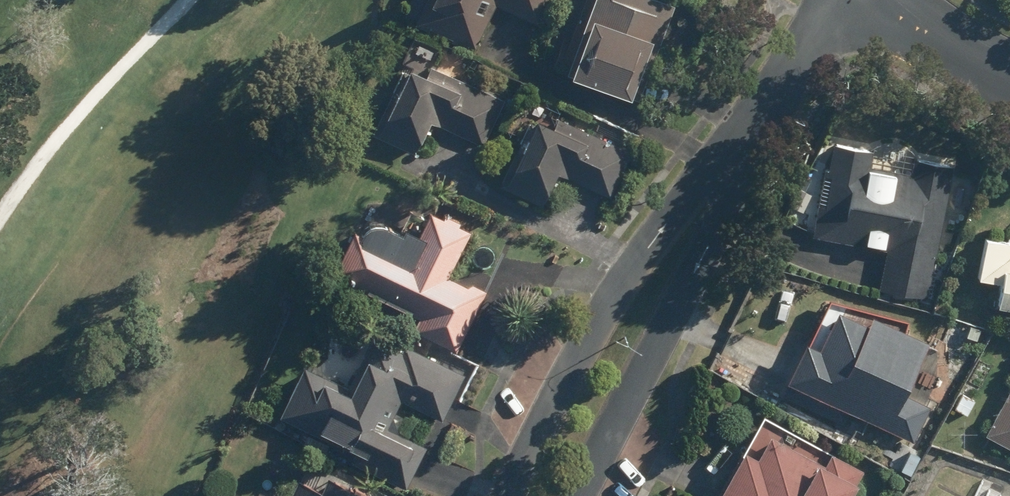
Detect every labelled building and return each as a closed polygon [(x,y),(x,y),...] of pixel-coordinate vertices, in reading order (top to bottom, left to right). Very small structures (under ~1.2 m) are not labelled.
[(497,1),(540,24),(553,0),(426,0),(422,9),(427,12),(424,18),(475,44),(497,1)] [(673,0),(597,0),(572,71),(636,93),(654,42),(663,46),(678,2),(673,0)] [(429,66),(412,57),(375,130),(418,152),(435,117),(485,143),(504,104),(508,98),(432,60),(429,66)] [(560,120),(544,111),(540,119),(534,116),(518,148),(523,150),(507,182),(545,202),(562,170),(611,196),(631,157),(635,151),(563,114),(560,120)] [(805,165),(795,230),(889,246),(882,290),(931,298),(938,254),(954,162),(914,155),(912,172),(902,170),(875,166),(879,145),(839,138),(834,170),(805,165)] [(361,225),(339,267),(418,310),(411,324),(460,351),(468,336),(491,293),(455,274),(463,259),(474,237),(479,229),(434,206),(430,214),(417,207),(406,228),(376,212),(367,228),(361,225)] [(989,232),(982,275),(1004,279),(1000,302),(1009,303),(1009,235),(989,232)] [(933,347),(919,340),(923,333),(910,326),(913,320),(832,296),(810,340),(792,375),(783,393),(848,426),(857,408),(916,438),(934,402),(911,391),(933,347)] [(352,382),(308,362),(283,413),(358,448),(354,457),(411,484),(415,475),(430,443),(393,425),(406,398),(446,417),(468,372),(416,347),(377,329),(352,382)] [(987,430),(1009,443),(1009,390),(987,430)] [(869,470),(817,440),(767,412),(718,495),(854,495),(869,470)] [(380,495),(339,475),(336,482),(333,488),(305,474),(294,495),(380,495)]
